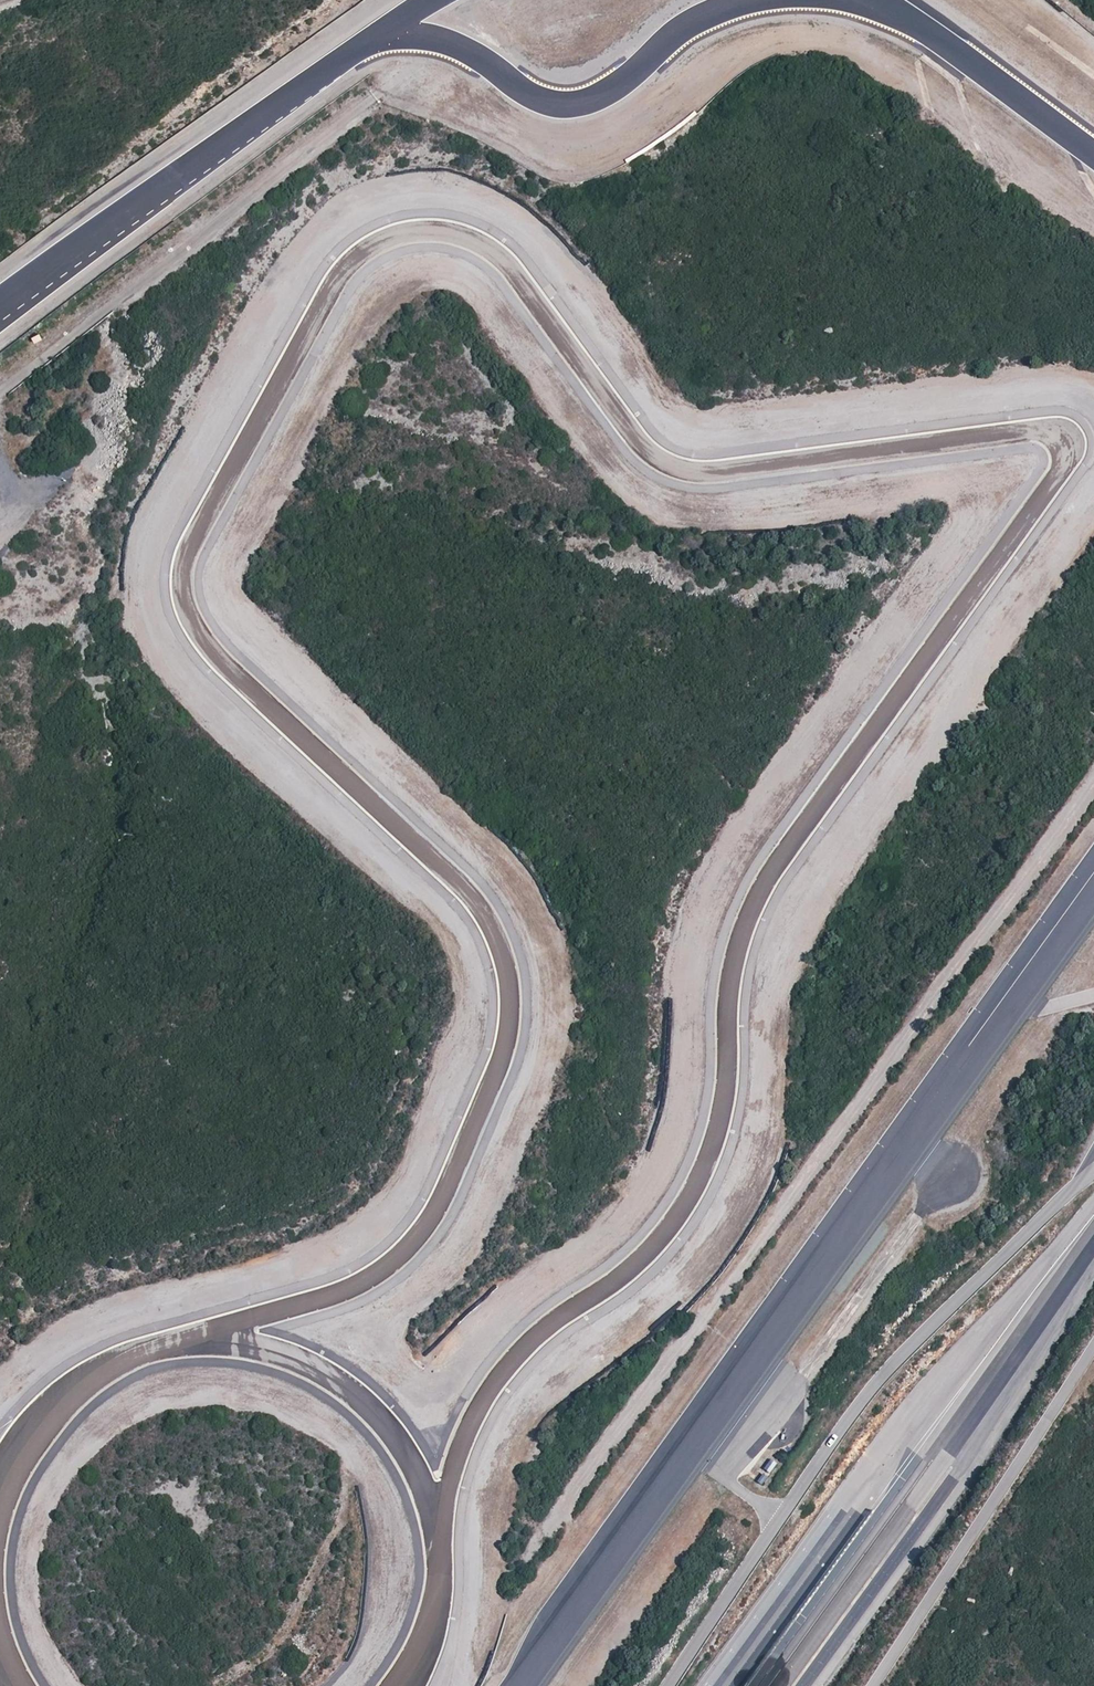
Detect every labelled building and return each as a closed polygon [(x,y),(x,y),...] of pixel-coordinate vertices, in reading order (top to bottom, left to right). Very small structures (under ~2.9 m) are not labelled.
[(771,1473),(779,1463),(771,1458),(764,1468),(771,1473)]
